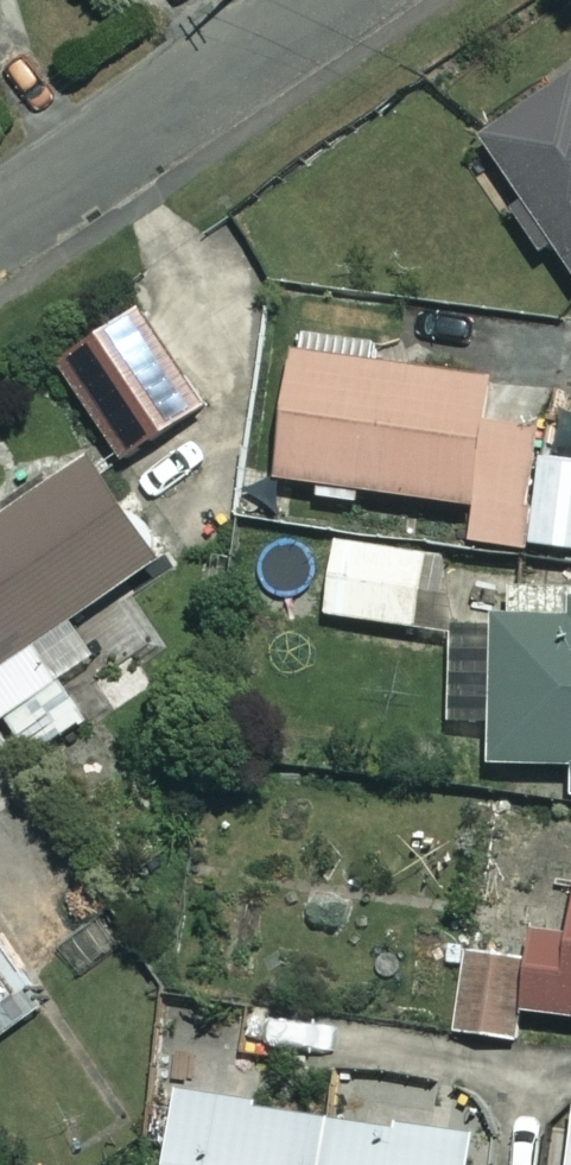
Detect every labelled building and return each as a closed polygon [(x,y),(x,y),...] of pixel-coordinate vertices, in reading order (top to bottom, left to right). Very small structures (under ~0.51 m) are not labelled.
[(499,209),(528,257),(543,248),(570,294),(570,79),(476,136),(514,199),(499,209)] [(201,405),(135,307),(53,361),(119,460),(201,405)] [(271,481),(309,486),(307,499),(358,506),(360,493),(473,508),(469,537),(526,545),(537,457),(547,385),(288,350),(271,481)] [(83,457),(0,508),(0,723),(22,758),(80,722),(52,677),(90,654),(67,618),(151,566),(83,457)] [(537,457),(526,545),(570,551),(570,462),(537,457)] [(422,555),(331,544),(323,616),(414,627),(422,555)] [(566,597),(564,622),(492,617),(482,763),(565,768),(563,792),(570,792),(570,597),(566,597)] [(469,951),(458,1032),(514,1039),(518,1012),(570,1019),(570,874),(560,873),(553,930),(529,927),(525,958),(469,951)] [(0,953),(0,1036),(38,1011),(0,953)] [(172,1093),(162,1164),(462,1164),(466,1137),(172,1093)] [(568,1101),(560,1164),(570,1164),(570,1101),(568,1101)]
